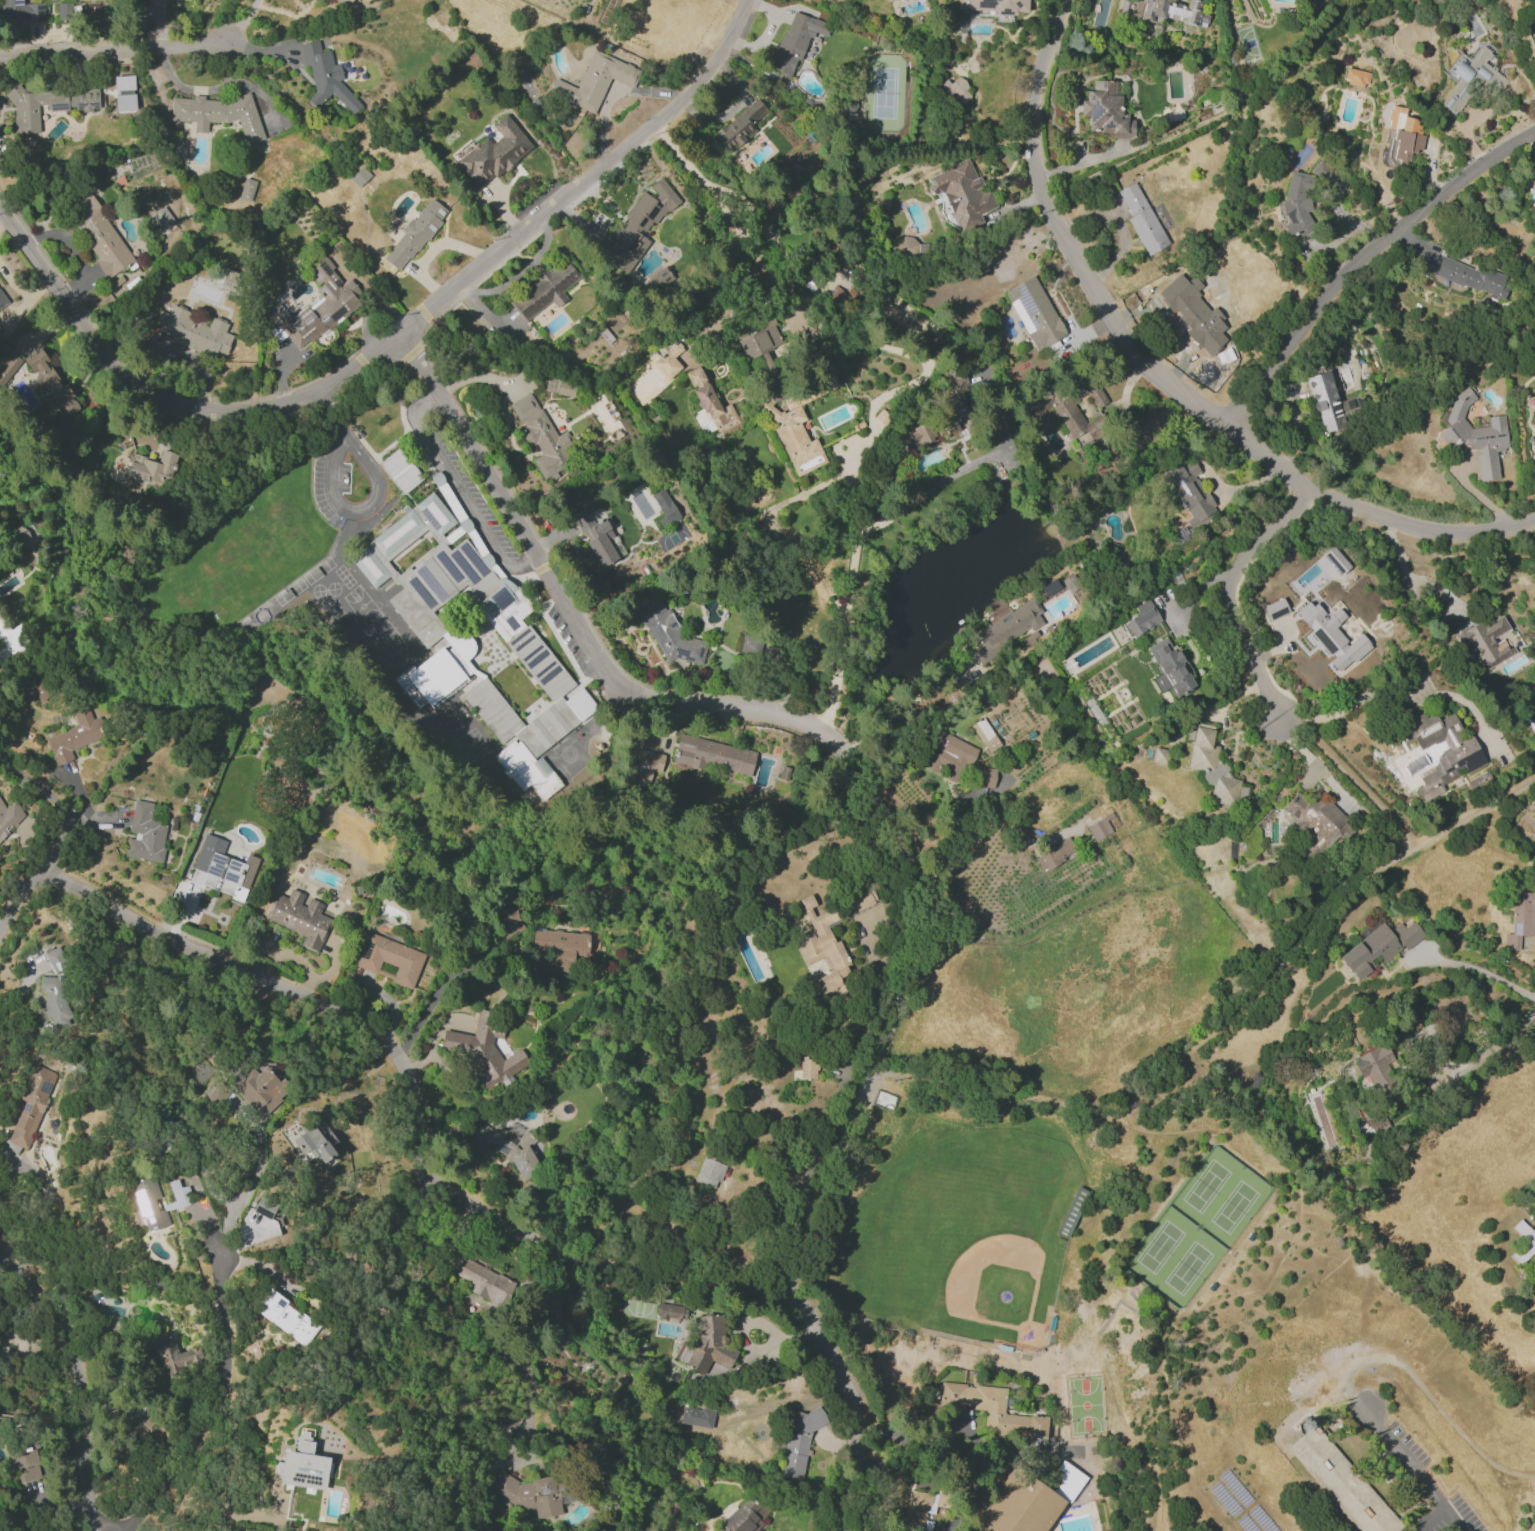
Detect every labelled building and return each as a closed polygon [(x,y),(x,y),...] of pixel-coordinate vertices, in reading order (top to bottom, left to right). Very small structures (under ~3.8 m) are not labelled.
[(36,21),(35,3),(23,4),(23,0),(1,0),(1,22),(36,21)] [(341,8),(351,0),(334,0),(341,8)] [(1015,14),(1015,12),(1028,13),(1029,0),(957,0),(956,9),(1015,14)] [(1209,15),(1199,12),(1202,2),(1196,0),(1187,0),(1186,5),(1167,0),(1168,0),(1124,0),(1124,2),(1129,3),(1126,14),(1150,21),(1152,14),(1205,28),(1209,15)] [(825,36),(829,24),(790,10),(770,69),(793,77),(809,31),(825,36)] [(1523,36),(1531,43),(1534,39),(1534,21),(1523,36)] [(300,44),(304,64),(309,70),(314,91),(306,98),(315,107),(331,93),(352,116),(362,107),(339,81),(342,78),(339,63),(332,65),(329,50),(320,52),(318,40),(300,44)] [(1435,102),(1454,116),(1473,90),(1464,84),(1470,76),(1496,96),(1507,80),(1484,63),(1491,53),(1478,43),(1467,57),(1459,51),(1442,73),(1451,80),(1435,102)] [(594,113),(608,78),(632,87),(639,68),(592,50),(577,88),(554,78),(547,95),(594,113)] [(1343,83),(1366,88),(1369,72),(1346,68),(1343,83)] [(115,111),(135,110),(134,75),(114,76),(115,111)] [(957,77),(949,83),(946,79),(938,86),(956,108),(972,94),(957,77)] [(1094,81),(1117,81),(1118,119),(1138,119),(1138,138),(1111,139),(1087,126),(1087,116),(1081,116),(1081,102),(1087,102),(1087,93),(1094,93),(1094,81)] [(13,133),(39,132),(37,105),(49,104),(50,112),(99,109),(98,88),(21,91),(21,88),(11,89),(13,133)] [(171,97),(169,120),(194,122),(193,132),(207,133),(207,121),(225,123),(238,119),(244,144),(263,139),(250,93),(221,101),(204,99),(203,96),(196,95),(185,98),(171,97)] [(756,130),(750,124),(767,110),(757,98),(713,134),(728,153),(756,130)] [(1388,157),(1397,159),(1396,164),(1409,167),(1412,148),(1420,149),(1425,121),(1404,116),(1406,108),(1391,105),(1386,126),(1394,127),(1388,157)] [(532,147),(506,113),(491,125),(500,137),(491,144),(486,137),(455,160),(478,189),(532,147)] [(184,158),(184,140),(174,140),(173,158),(184,158)] [(998,210),(989,189),(979,193),(976,186),(979,185),(969,159),(924,177),(931,195),(941,191),(955,227),(998,210)] [(349,178),(356,187),(369,176),(362,167),(349,178)] [(1279,226),(1288,227),(1287,231),(1306,234),(1316,176),(1288,171),(1279,226)] [(238,198),(250,202),(256,181),(244,177),(238,198)] [(680,201),(661,178),(650,186),(657,195),(653,198),(641,191),(625,217),(628,220),(622,229),(618,227),(601,255),(611,261),(614,265),(627,273),(634,262),(638,259),(649,241),(642,237),(645,232),(647,228),(680,201)] [(1167,245),(1135,181),(1117,190),(1130,216),(1127,218),(1146,256),(1167,245)] [(133,262),(89,193),(65,208),(109,277),(133,262)] [(446,210),(428,196),(383,259),(401,273),(446,210)] [(146,218),(156,233),(173,221),(163,206),(146,218)] [(918,240),(893,235),(889,254),(914,260),(918,240)] [(1433,273),(1504,301),(1512,280),(1441,253),(1433,273)] [(299,351),(365,298),(348,278),(343,282),(324,258),(307,272),(319,287),(313,291),(317,295),(288,318),(276,304),(262,315),(274,331),(279,327),(299,351)] [(509,302),(523,322),(551,301),(555,308),(567,299),(561,292),(580,277),(567,259),(509,302)] [(1035,351),(1066,334),(1033,275),(1003,292),(1035,351)] [(152,327),(169,333),(167,341),(214,357),(215,352),(225,355),(232,335),(225,333),(229,323),(211,316),(208,326),(184,318),(187,310),(171,304),(168,313),(158,310),(152,327)] [(783,345),(775,323),(737,337),(745,359),(783,345)] [(651,364),(668,380),(682,366),(673,358),(682,349),(674,341),(651,364)] [(22,357),(47,396),(41,399),(50,414),(62,406),(67,415),(80,407),(65,384),(62,386),(38,347),(22,357)] [(21,360),(12,353),(0,369),(0,385),(1,386),(21,360)] [(705,382),(698,366),(684,373),(691,388),(705,382)] [(1307,376),(1320,433),(1344,427),(1330,371),(1307,376)] [(795,476),(826,463),(815,438),(808,441),(799,422),(805,420),(798,404),(838,387),(833,374),(782,396),(788,411),(776,416),(771,403),(764,406),(773,425),(795,476)] [(1051,405),(1071,439),(1089,429),(1074,403),(1086,396),(1094,409),(1106,402),(1090,375),(1058,394),(1053,385),(1019,405),(1028,419),(1051,405)] [(574,385),(558,382),(556,394),(573,397),(574,385)] [(691,390),(700,410),(692,413),(698,427),(705,424),(710,435),(738,422),(730,403),(719,408),(708,382),(691,390)] [(1479,448),(1476,455),(1479,481),(1498,479),(1496,452),(1502,451),(1507,447),(1504,415),(1487,416),(1488,426),(1470,428),(1462,417),(1466,406),(1475,398),(1466,386),(1454,395),(1448,411),(1443,411),(1440,421),(1448,424),(1436,434),(1448,448),(1457,441),(1469,446),(1471,449),(1479,448)] [(556,436),(530,392),(509,404),(522,426),(517,429),(528,448),(535,444),(541,454),(532,460),(543,479),(549,476),(553,481),(566,474),(561,465),(570,459),(565,452),(574,447),(564,431),(556,436)] [(907,430),(913,446),(935,439),(929,423),(907,430)] [(422,481),(402,447),(379,460),(399,494),(422,481)] [(158,461),(130,454),(124,475),(170,488),(179,455),(161,450),(158,461)] [(1190,518),(1186,520),(1191,529),(1218,513),(1195,474),(1199,472),(1193,462),(1185,467),(1180,459),(1166,468),(1170,475),(1166,477),(1190,518)] [(650,495),(667,525),(680,518),(663,488),(650,495)] [(415,504),(439,535),(456,522),(431,491),(415,504)] [(369,540),(383,557),(423,525),(410,508),(369,540)] [(619,558),(609,540),(614,537),(610,529),(614,527),(608,516),(593,523),(586,508),(572,515),(599,568),(619,558)] [(22,551),(28,562),(48,551),(41,540),(22,551)] [(348,557),(373,588),(390,575),(365,544),(348,557)] [(1322,555),(1342,574),(1351,565),(1331,546),(1322,555)] [(702,664),(707,641),(674,634),(676,624),(669,609),(663,608),(657,594),(635,605),(663,664),(675,658),(702,664)] [(1288,613),(1282,597),(1262,606),(1268,621),(1288,613)] [(1371,646),(1360,633),(1349,643),(1335,625),(1345,617),(1337,607),(1332,612),(1321,598),(1311,606),(1307,601),(1295,612),(1311,631),(1306,635),(1326,660),(1327,659),(1338,673),(1371,646)] [(978,659),(1045,621),(1032,599),(974,632),(981,644),(972,649),(978,659)] [(1125,620),(1132,635),(1159,624),(1148,599),(1133,605),(1137,615),(1125,620)] [(1481,672),(1512,655),(1502,635),(1509,631),(1501,615),(1481,626),(1479,622),(1453,635),(1459,648),(1470,642),(1479,659),(1475,661),(1481,672)] [(505,642),(527,624),(576,683),(559,696),(551,703),(505,642)] [(2,630),(0,627),(0,641),(7,654),(12,651),(13,631),(2,630)] [(738,653),(782,670),(786,659),(774,655),(777,648),(744,635),(738,653)] [(1146,647),(1160,673),(1150,678),(1159,694),(1169,688),(1174,698),(1196,686),(1169,635),(1146,647)] [(461,695),(500,744),(513,735),(523,726),(483,676),(461,695)] [(523,726),(551,703),(559,696),(563,701),(581,687),(593,703),(589,713),(533,758),(513,735),(523,726)] [(45,737),(55,765),(73,759),(69,749),(100,739),(88,704),(71,709),(77,726),(45,737)] [(1453,713),(1437,720),(1434,714),(1424,718),(1422,713),(1405,720),(1402,720),(1403,737),(1406,744),(1414,740),(1418,749),(1435,742),(1443,741),(1445,748),(1437,752),(1438,764),(1416,773),(1421,785),(1417,787),(1423,801),(1443,792),(1442,783),(1457,777),(1465,772),(1484,764),(1472,735),(1458,737),(1457,723),(1453,713)] [(1000,745),(982,717),(970,725),(988,753),(1000,745)] [(1186,767),(1203,771),(1200,783),(1212,785),(1208,802),(1234,807),(1235,802),(1243,804),(1247,787),(1239,786),(1240,780),(1227,777),(1230,764),(1215,761),(1218,746),(1210,745),(1214,729),(1190,724),(1186,740),(1192,742),(1186,767)] [(976,748),(936,729),(927,747),(931,749),(922,767),(958,784),(976,748)] [(756,751),(679,734),(672,762),(705,769),(706,765),(750,775),(756,751)] [(540,756),(533,761),(515,738),(491,756),(519,793),(529,785),(542,801),(563,785),(540,756)] [(1169,750),(1155,747),(1151,762),(1166,765),(1169,750)] [(656,783),(662,754),(638,749),(632,778),(656,783)] [(994,787),(995,768),(975,766),(973,786),(994,787)] [(1283,807),(1296,818),(1292,823),(1317,844),(1323,836),(1338,848),(1355,827),(1315,794),(1307,803),(1294,793),(1283,807)] [(123,856),(160,862),(167,824),(149,821),(152,803),(133,799),(128,831),(135,833),(134,839),(127,838),(123,856)] [(10,837),(5,828),(24,817),(15,801),(4,807),(0,800),(0,842),(10,837)] [(1086,826),(1094,842),(1112,832),(1104,817),(1086,826)] [(225,841),(204,833),(188,882),(245,901),(259,858),(246,854),(243,863),(221,855),(225,841)] [(1074,850),(1068,838),(1033,855),(1041,872),(1063,861),(1061,857),(1074,850)] [(878,902),(870,886),(845,898),(853,914),(878,902)] [(1533,904),(1534,904),(1534,888),(1532,888),(1532,892),(1512,892),(1510,933),(1505,933),(1504,950),(1518,950),(1519,935),(1532,936),(1533,904)] [(330,918),(319,915),(323,903),(306,898),(307,894),(290,889),(287,897),(275,893),(266,921),(303,934),(299,947),(318,954),(330,918)] [(802,966),(827,957),(832,972),(811,980),(816,994),(854,981),(840,939),(833,942),(827,924),(838,921),(833,908),(818,913),(812,894),(800,898),(812,934),(793,941),(802,966)] [(502,936),(522,931),(517,913),(497,918),(502,936)] [(1381,922),(1337,957),(1356,981),(1373,967),(1368,961),(1377,954),(1383,962),(1403,946),(1406,949),(1424,935),(1412,921),(1403,928),(1399,923),(1388,931),(1381,922)] [(531,950),(553,952),(551,974),(569,976),(571,957),(587,958),(588,934),(532,929),(531,950)] [(355,969),(414,986),(424,951),(366,934),(355,969)] [(50,973),(67,969),(60,945),(44,949),(50,973)] [(46,1023),(66,1023),(66,977),(39,977),(39,991),(46,991),(46,1023)] [(485,1091),(496,1085),(502,1086),(511,1082),(512,1073),(529,1064),(520,1049),(501,1059),(492,1043),(493,1039),(504,1034),(493,1032),(487,1020),(484,1020),(478,1009),(473,1035),(443,1030),(440,1049),(464,1053),(485,1091)] [(1366,1075),(1380,1103),(1399,1093),(1384,1063),(1393,1058),(1386,1043),(1351,1060),(1360,1078),(1366,1075)] [(799,1058),(800,1080),(817,1079),(817,1057),(799,1058)] [(8,1142),(28,1149),(56,1073),(32,1064),(19,1100),(23,1101),(8,1142)] [(230,1086),(261,1118),(289,1090),(264,1066),(257,1073),(250,1066),(230,1086)] [(1374,1110),(1361,1116),(1368,1129),(1376,1124),(1380,1131),(1389,1126),(1380,1109),(1375,1111),(1374,1110)] [(469,1142),(485,1149),(485,1151),(535,1174),(546,1151),(534,1145),(538,1138),(522,1130),(519,1136),(494,1125),(493,1129),(478,1122),(469,1142)] [(316,1164),(333,1156),(318,1125),(293,1137),(304,1160),(312,1156),(316,1164)] [(724,1164),(702,1157),(694,1182),(716,1188),(724,1164)] [(170,1225),(165,1210),(158,1212),(154,1199),(160,1197),(153,1176),(129,1184),(137,1210),(132,1211),(137,1225),(144,1222),(147,1232),(170,1225)] [(180,1187),(177,1179),(167,1182),(174,1202),(162,1205),(164,1211),(191,1203),(186,1186),(180,1187)] [(1054,1233),(1067,1239),(1089,1192),(1077,1186),(1054,1233)] [(269,1219),(275,1206),(258,1198),(252,1211),(269,1219)] [(1519,1266),(1534,1253),(1534,1234),(1522,1217),(1510,1226),(1517,1235),(1510,1241),(1516,1249),(1510,1254),(1519,1266)] [(664,1235),(677,1235),(677,1219),(665,1218),(664,1235)] [(515,1283),(464,1257),(455,1275),(472,1284),(469,1291),(502,1308),(515,1283)] [(304,1346),(318,1325),(267,1289),(253,1309),(304,1346)] [(682,1306),(657,1303),(655,1318),(680,1321),(682,1306)] [(203,1363),(197,1346),(178,1353),(173,1338),(167,1341),(156,1310),(144,1315),(141,1307),(137,1308),(162,1378),(203,1363)] [(737,1350),(727,1346),(726,1338),(723,1336),(721,1314),(692,1316),(693,1328),(698,1330),(689,1352),(681,1349),(676,1361),(704,1373),(709,1361),(729,1369),(737,1350)] [(1045,1437),(1046,1417),(1004,1414),(1005,1388),(940,1383),(938,1407),(964,1408),(964,1407),(984,1408),(983,1433),(1045,1437)] [(679,1422),(710,1428),(713,1412),(683,1405),(679,1422)] [(809,1428),(822,1430),(824,1413),(790,1408),(781,1477),(802,1480),(809,1428)] [(157,1426),(145,1414),(133,1426),(145,1438),(157,1426)] [(0,1419),(0,1426),(7,1428),(9,1422),(0,1419)] [(1363,1530),(1395,1530),(1403,1524),(1313,1422),(1286,1445),(1363,1530)] [(314,1429),(299,1427),(295,1452),(283,1450),(281,1462),(277,1461),(275,1474),(279,1475),(278,1483),(324,1490),(329,1457),(310,1455),(314,1429)] [(8,1469),(16,1468),(19,1482),(39,1478),(32,1445),(5,1450),(8,1469)] [(1066,1500),(1068,1501),(1086,1476),(1061,1458),(1044,1483),(1066,1500)] [(1063,1504),(1066,1500),(1044,1483),(1015,1462),(967,1528),(971,1530),(1043,1530),(1063,1504)] [(491,1490),(525,1510),(534,1509),(536,1519),(562,1513),(560,1503),(569,1501),(564,1498),(559,1474),(520,1482),(502,1471),(491,1490)] [(903,1526),(923,1528),(925,1513),(933,1514),(935,1494),(907,1491),(903,1526)]
